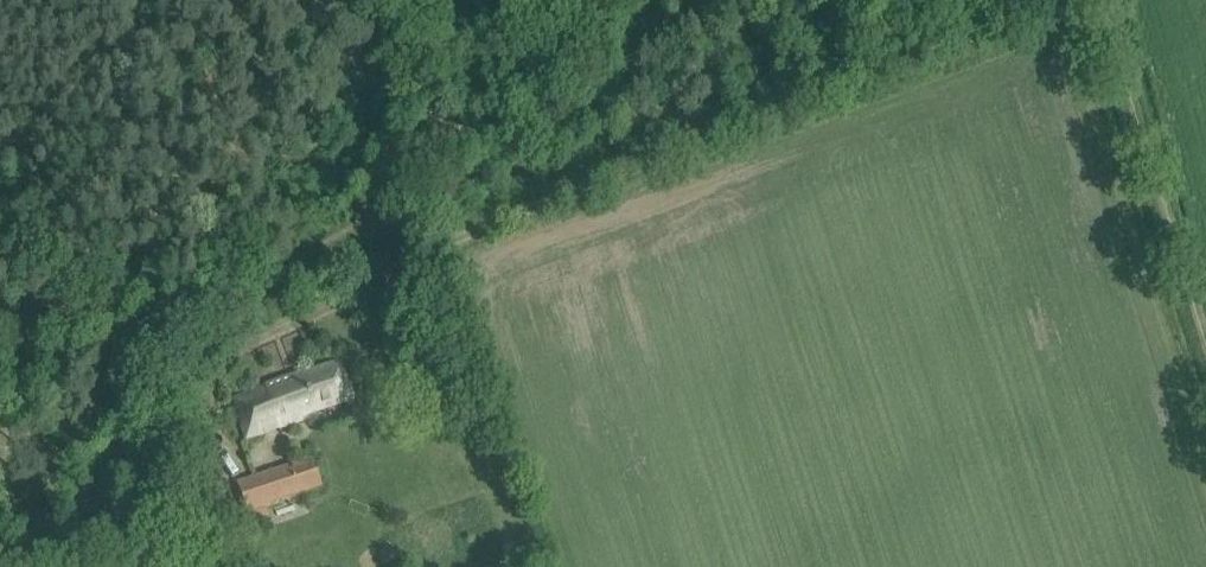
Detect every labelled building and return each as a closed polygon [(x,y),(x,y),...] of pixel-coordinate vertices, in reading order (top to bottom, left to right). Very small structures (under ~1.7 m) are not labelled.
[(235,399),(246,438),(352,399),(340,363),(303,375),(302,373),(235,399)] [(239,483),(248,511),(322,486),(313,458),(239,483)] [(194,491),(205,522),(232,512),(221,481),(194,491)]
